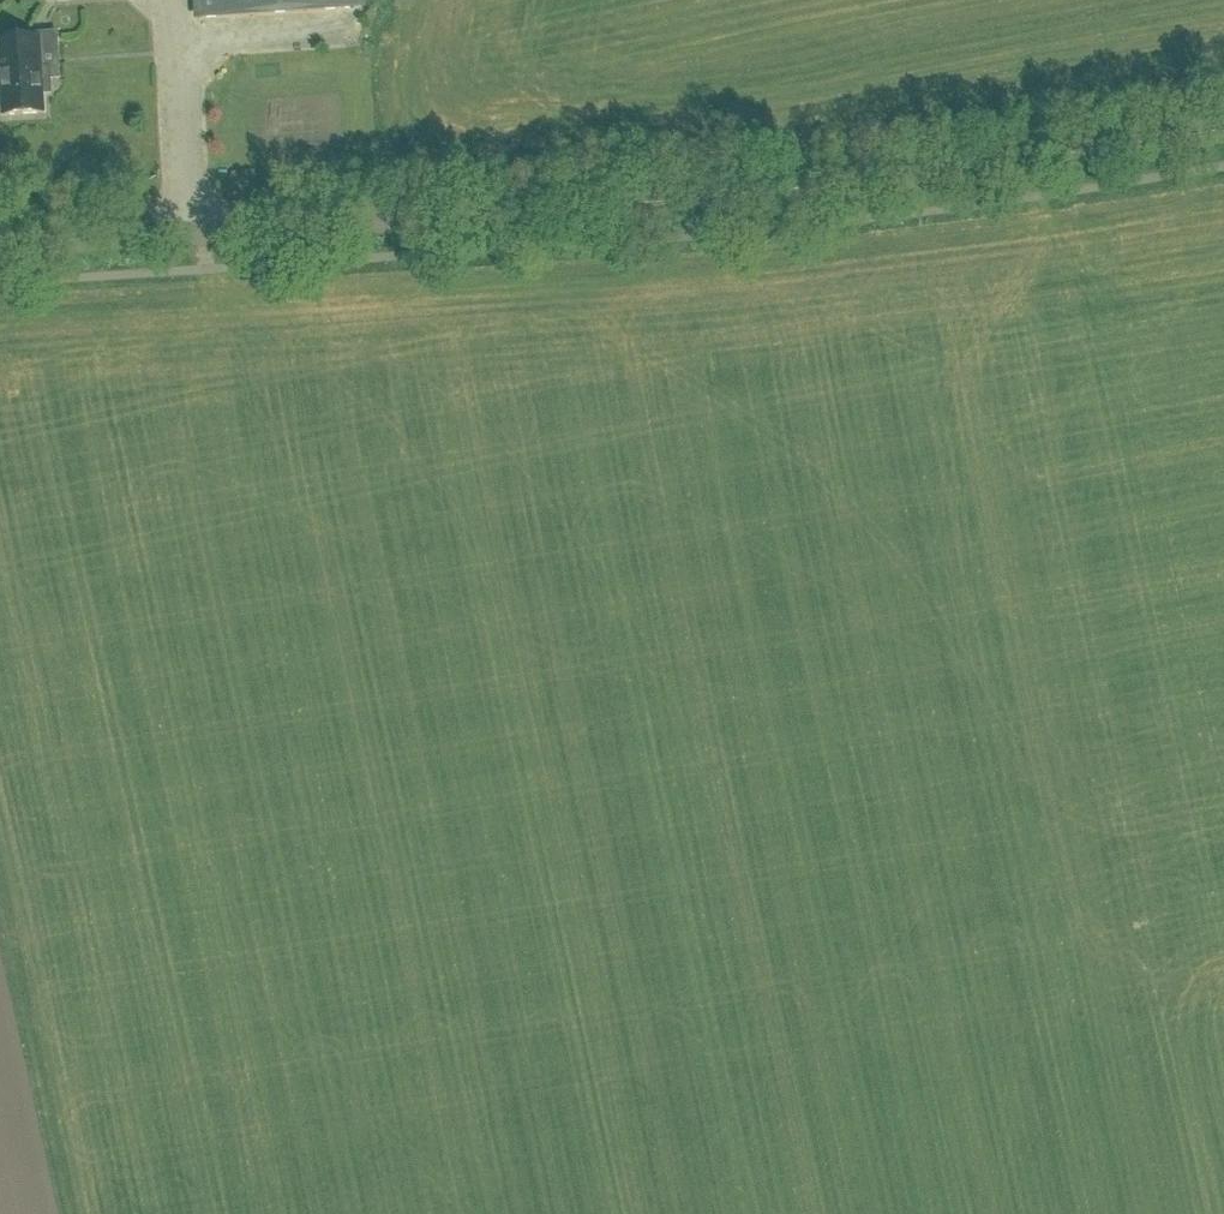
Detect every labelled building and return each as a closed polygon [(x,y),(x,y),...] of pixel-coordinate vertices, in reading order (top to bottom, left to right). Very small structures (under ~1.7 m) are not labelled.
[(361,0),(198,0),(200,20),(362,9),(361,0)] [(40,39),(0,42),(0,82),(2,117),(45,114),(44,95),(50,95),(48,67),(42,68),(40,39)]
